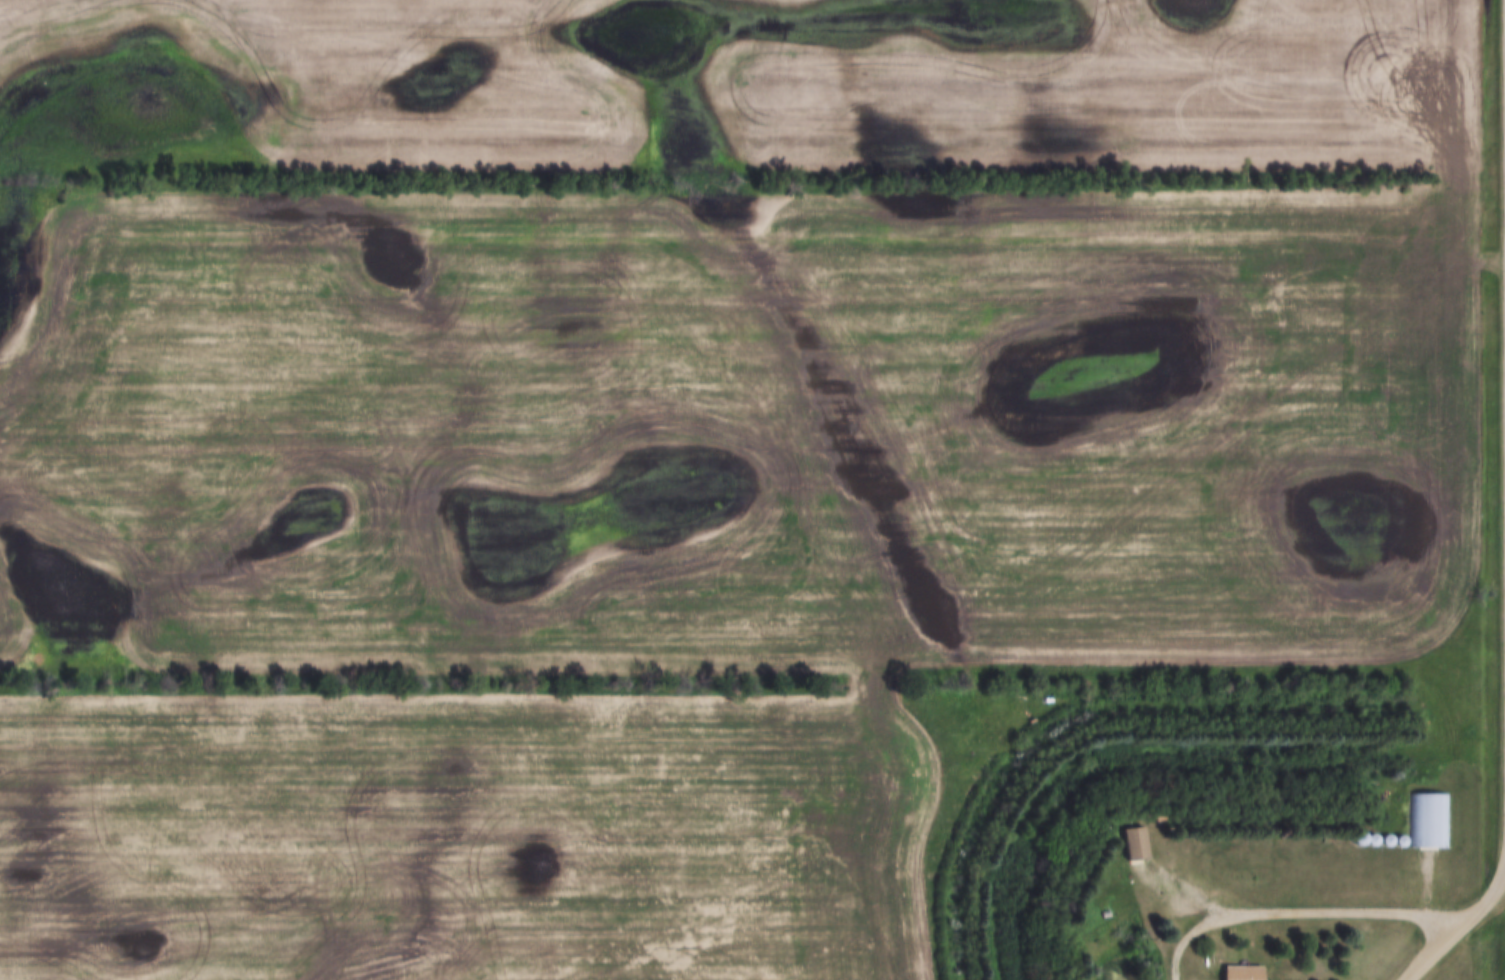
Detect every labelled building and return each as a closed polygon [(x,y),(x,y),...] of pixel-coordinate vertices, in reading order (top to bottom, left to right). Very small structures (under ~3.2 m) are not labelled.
[(1449,796),(1409,796),(1409,850),(1449,850),(1449,796)] [(1152,861),(1149,829),(1127,831),(1130,863),(1152,861)] [(1265,968),(1225,968),(1225,979),(1265,979),(1265,968)]
